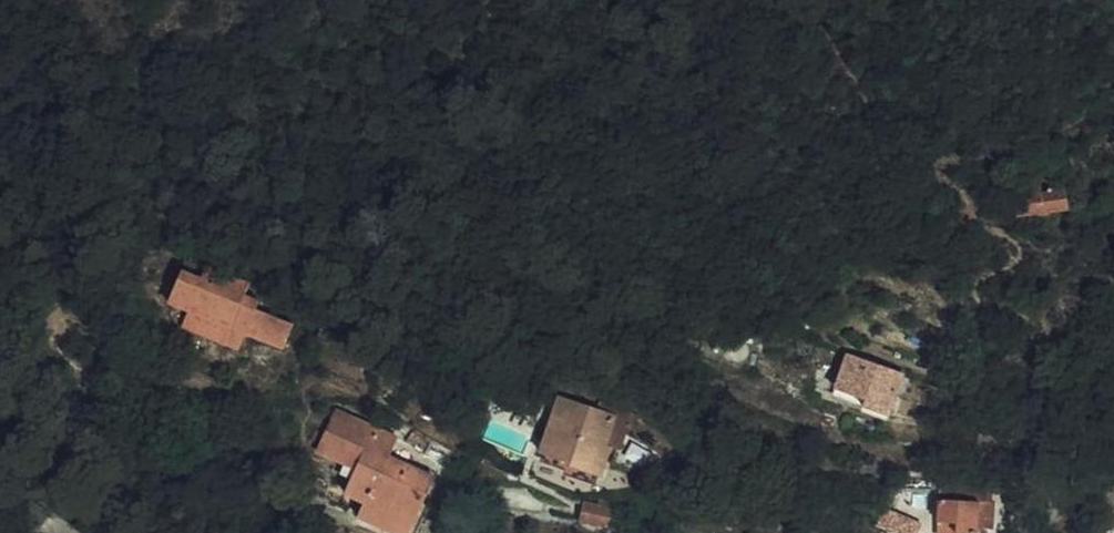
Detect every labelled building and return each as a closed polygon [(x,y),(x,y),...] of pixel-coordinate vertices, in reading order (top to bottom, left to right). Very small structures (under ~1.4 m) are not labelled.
[(1021,197),(1021,199),(1035,199),(1034,194),(1050,193),(1047,168),(1034,170),(1033,159),(1020,160),(1021,168),(999,170),(1002,199),(1021,197)] [(140,298),(135,316),(156,322),(219,341),(252,351),(259,326),(226,316),(228,308),(212,303),(216,290),(168,278),(165,290),(145,284),(140,298)] [(133,296),(128,314),(135,316),(140,298),(133,296)] [(214,357),(219,341),(156,322),(151,338),(214,357)] [(885,361),(828,342),(817,374),(846,385),(843,393),(872,402),(885,361)] [(554,447),(553,451),(587,463),(597,433),(592,432),(601,402),(546,384),(527,438),(554,447)] [(335,465),(330,478),(338,482),(357,490),(378,499),(398,506),(412,466),(365,450),(374,428),(312,407),(296,451),(335,465)] [(338,482),(330,478),(326,490),(347,498),(344,504),(393,521),(398,506),(378,499),(357,490),(338,482)] [(939,512),(938,522),(960,525),(963,493),(923,488),(920,510),(939,512)] [(566,505),(593,512),(596,495),(569,489),(566,505)] [(389,532),(393,521),(344,504),(340,515),(389,532)] [(939,512),(920,510),(919,520),(938,522),(939,512)]
